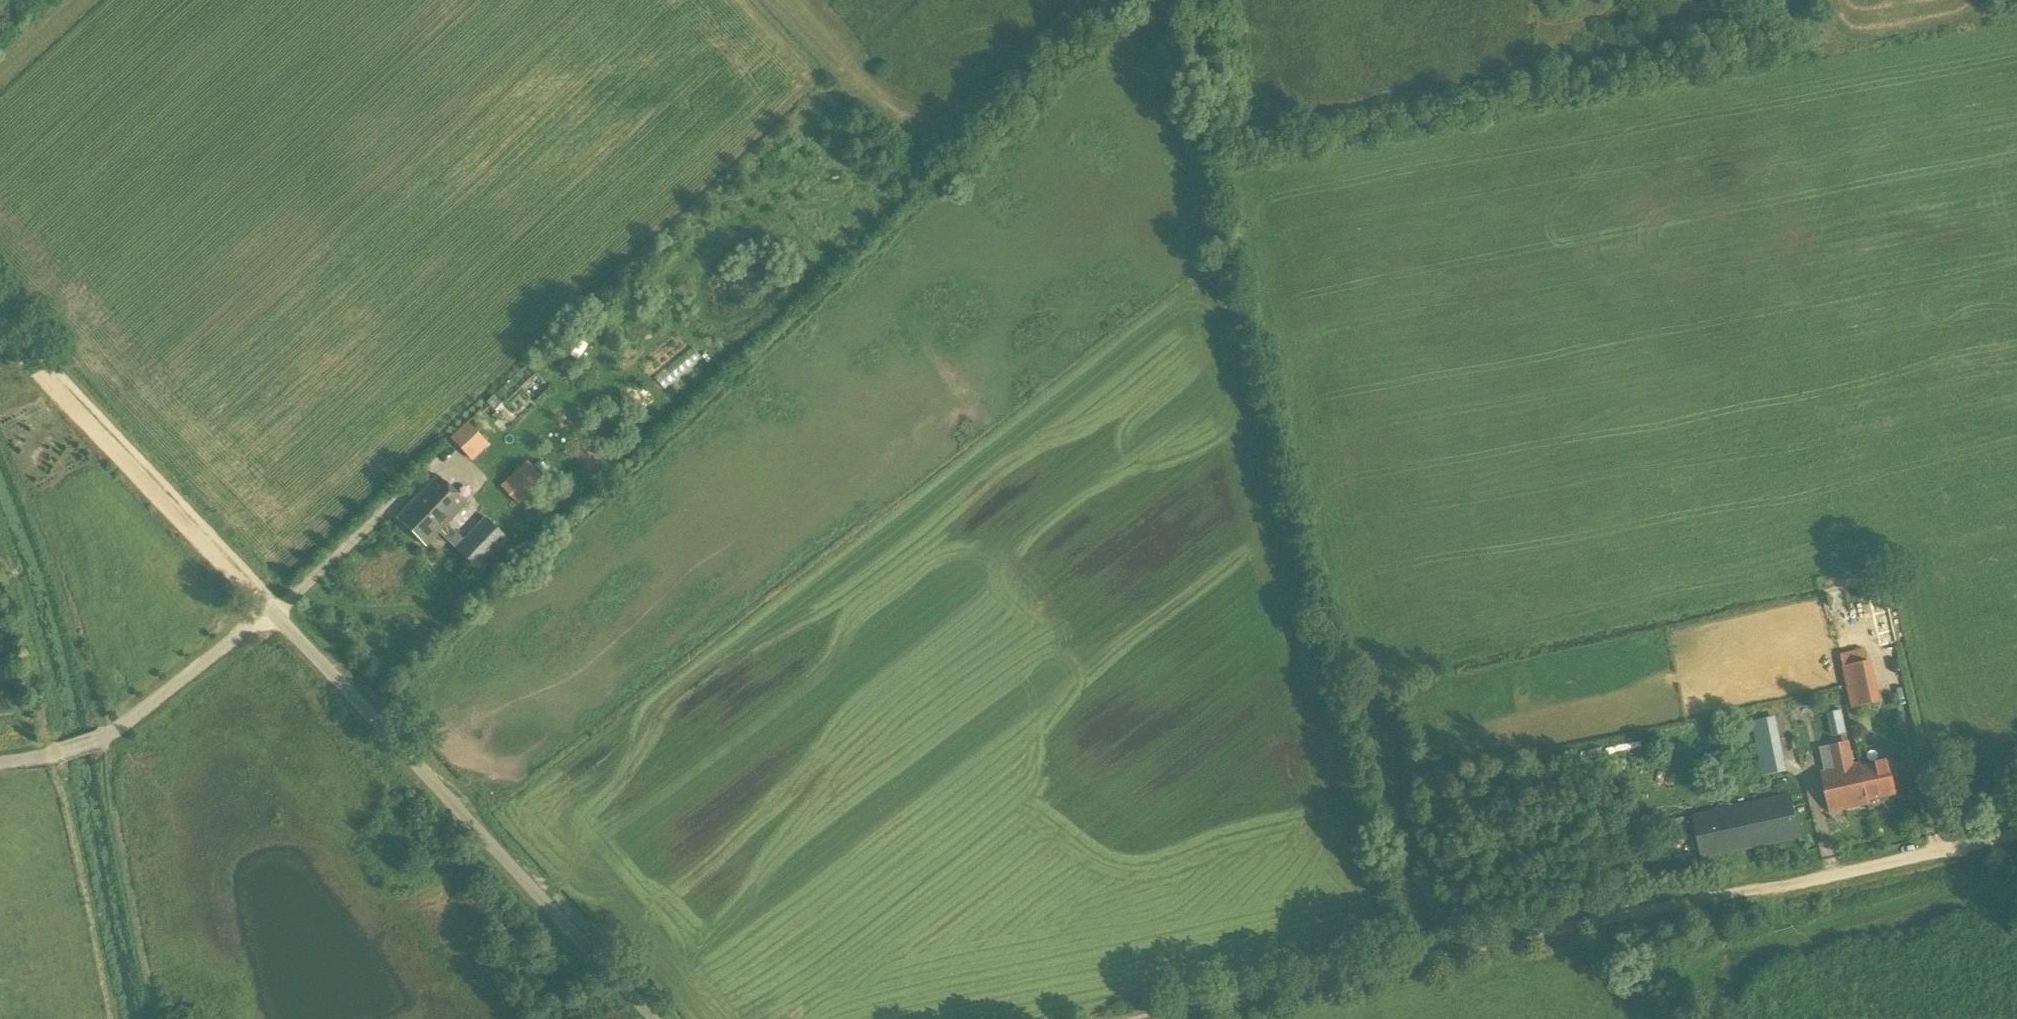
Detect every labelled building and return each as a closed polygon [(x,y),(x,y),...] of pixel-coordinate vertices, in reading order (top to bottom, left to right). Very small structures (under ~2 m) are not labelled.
[(503,434),(550,388),(530,367),(483,413),(479,409),(449,438),(471,461),(501,432),(503,434)] [(500,486),(518,504),(545,479),(527,460),(500,486)] [(462,540),(446,524),(466,503),(438,476),(397,518),(425,545),(438,532),(454,547),(453,548),(479,573),(509,542),(484,518),(462,540)] [(1850,709),(1881,702),(1871,660),(1841,667),(1850,709)] [(1844,721),(1830,725),(1832,736),(1847,733),(1844,721)] [(1788,770),(1778,723),(1751,729),(1762,776),(1788,770)] [(1861,766),(1861,762),(1859,763),(1821,771),(1830,812),(1869,803),(1869,800),(1896,794),(1889,760),(1861,766)] [(1704,856),(1798,836),(1789,795),(1695,815),(1704,856)] [(1625,852),(1688,838),(1683,817),(1620,831),(1625,852)]
